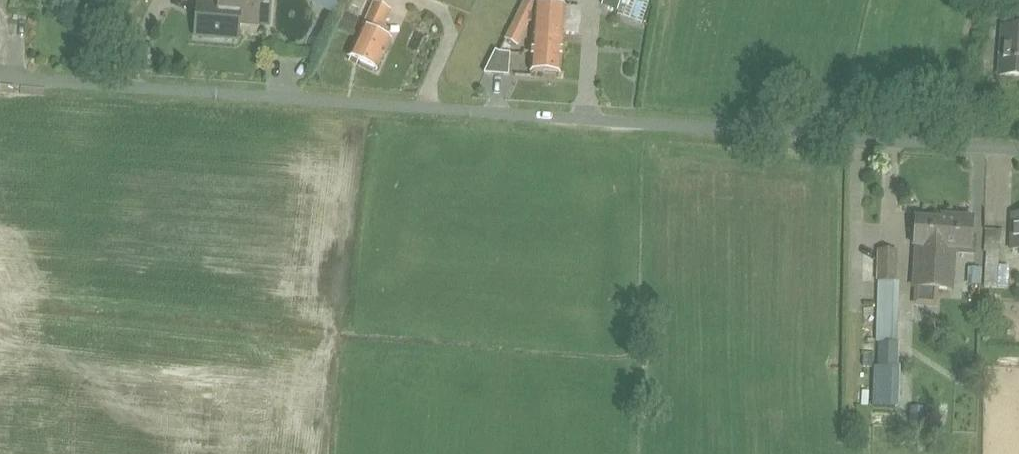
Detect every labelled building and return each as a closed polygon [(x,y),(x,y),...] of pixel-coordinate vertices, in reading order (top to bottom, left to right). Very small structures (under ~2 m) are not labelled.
[(222,5),(195,3),(192,41),(238,44),(240,23),(267,25),(269,0),(222,0),(222,5)] [(350,4),(361,10),(366,0),(352,0),(350,4)] [(583,9),(539,6),(526,0),(506,41),(517,47),(531,22),(537,23),(536,40),(534,40),(532,71),(561,73),(564,33),(581,34),(583,9)] [(603,3),(617,8),(619,4),(620,0),(604,0),(603,3)] [(621,22),(646,29),(652,5),(632,0),(627,0),(621,22)] [(349,57),(377,71),(392,41),(380,35),(391,12),(375,4),(349,57)] [(1018,77),(1018,29),(1003,27),(999,75),(1018,77)] [(912,217),(911,234),(915,234),(914,247),(915,247),(917,247),(914,289),(913,303),(935,304),(936,291),(951,292),(954,250),(958,250),(958,254),(975,255),(976,239),(972,239),(973,221),(956,220),(955,224),(928,222),(928,218),(912,217)] [(1011,252),(1018,252),(1018,218),(1012,218),(1011,252)] [(985,231),(984,289),(998,290),(1000,232),(985,231)] [(897,254),(864,252),(863,283),(879,284),(895,284),(897,254)] [(980,270),(967,270),(967,287),(979,287),(980,270)] [(899,285),(895,284),(879,284),(877,319),(880,319),(879,346),(897,347),(899,285)] [(993,300),(981,299),(981,309),(993,310),(993,300)] [(879,346),(878,346),(876,369),(894,370),(897,370),(899,347),(897,347),(879,346)] [(894,370),(876,369),(874,410),(897,411),(897,399),(892,398),(894,370)] [(973,374),(959,373),(958,386),(972,387),(973,374)] [(911,409),(910,425),(922,425),(923,409),(911,409)]
